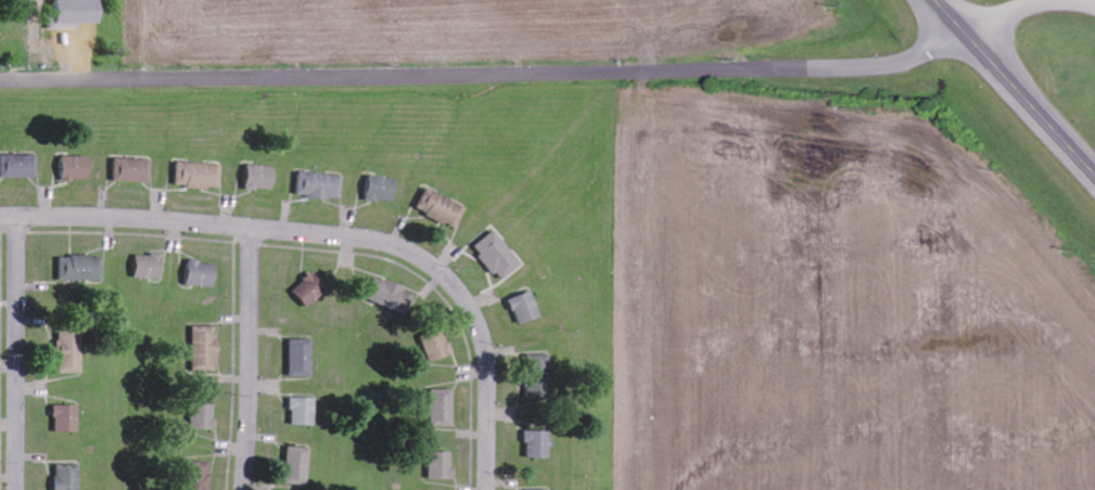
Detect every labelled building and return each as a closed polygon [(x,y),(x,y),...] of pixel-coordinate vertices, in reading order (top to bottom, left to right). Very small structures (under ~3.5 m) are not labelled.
[(54,0),(54,30),(80,29),(80,24),(103,24),(102,0),(83,0),(54,0)] [(2,178),(38,177),(37,155),(1,155),(2,178)] [(62,157),(61,180),(91,181),(92,157),(62,157)] [(153,182),(153,160),(115,159),(115,182),(153,182)] [(222,189),(223,164),(178,163),(177,187),(222,189)] [(276,166),(246,165),(246,190),(276,190),(276,166)] [(298,198),(343,198),(344,174),(299,173),(298,198)] [(393,200),(396,182),(371,178),(369,196),(393,200)] [(417,210),(454,228),(465,206),(428,188),(417,210)] [(504,282),(525,264),(495,230),(474,249),(504,282)] [(166,255),(139,254),(137,279),(165,280),(166,255)] [(61,280),(105,280),(104,256),(61,256),(61,280)] [(189,262),(188,286),(218,286),(218,263),(189,262)] [(293,291),(309,309),(331,290),(314,271),(293,291)] [(376,277),(368,300),(408,315),(417,293),(376,277)] [(510,300),(520,326),(543,317),(533,291),(510,300)] [(195,371),(219,371),(219,327),(195,327),(195,371)] [(455,355),(444,327),(422,335),(432,363),(455,355)] [(60,374),(84,373),(83,332),(59,332),(60,374)] [(315,340),(292,340),(291,377),(314,377),(315,340)] [(529,378),(528,398),(549,400),(551,379),(529,378)] [(456,390),(432,389),(432,426),(456,426),(456,390)] [(292,426),(317,426),(318,398),(293,398),(292,426)] [(217,404),(194,403),(193,430),(217,430),(217,404)] [(80,406),(56,405),(56,432),(80,433),(80,406)] [(527,459),(551,459),(551,431),(527,432),(527,459)] [(311,448),(288,447),(287,485),(310,485),(311,448)] [(454,453),(430,453),(430,480),(455,480),(454,453)] [(214,462),(190,460),(188,489),(212,489),(214,462)] [(57,465),(57,489),(81,489),(81,465),(57,465)]
